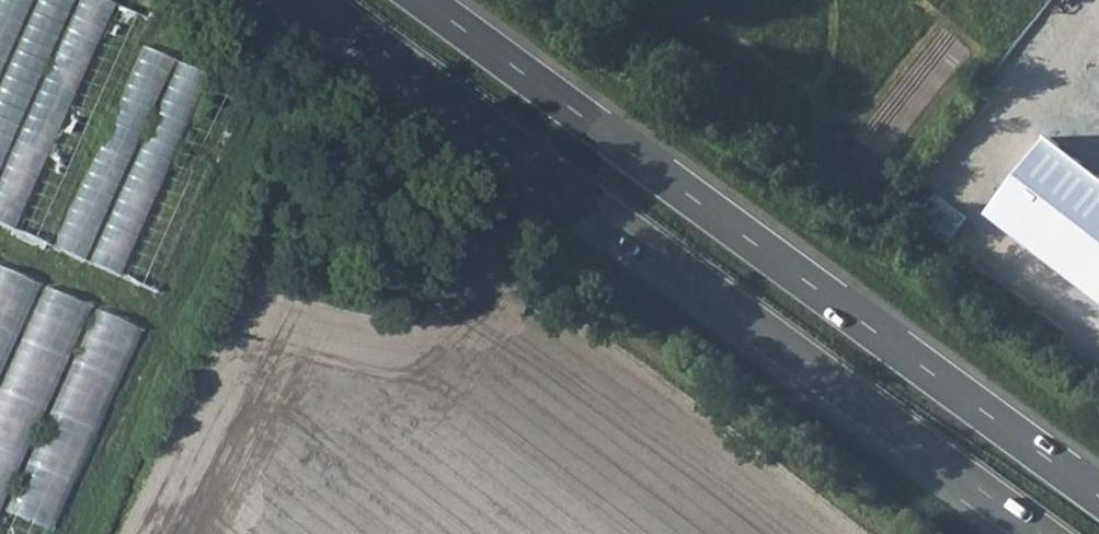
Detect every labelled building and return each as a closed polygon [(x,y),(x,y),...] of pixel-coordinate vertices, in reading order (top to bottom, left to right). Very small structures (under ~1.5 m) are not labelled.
[(56,245),(54,249),(163,291),(242,85),(140,46),(152,15),(112,0),(0,0),(0,224),(56,245)] [(1049,137),(1009,188),(1038,211),(1018,236),(1098,300),(1098,175),(1049,137)] [(141,320),(0,265),(0,533),(58,533),(141,320)]
